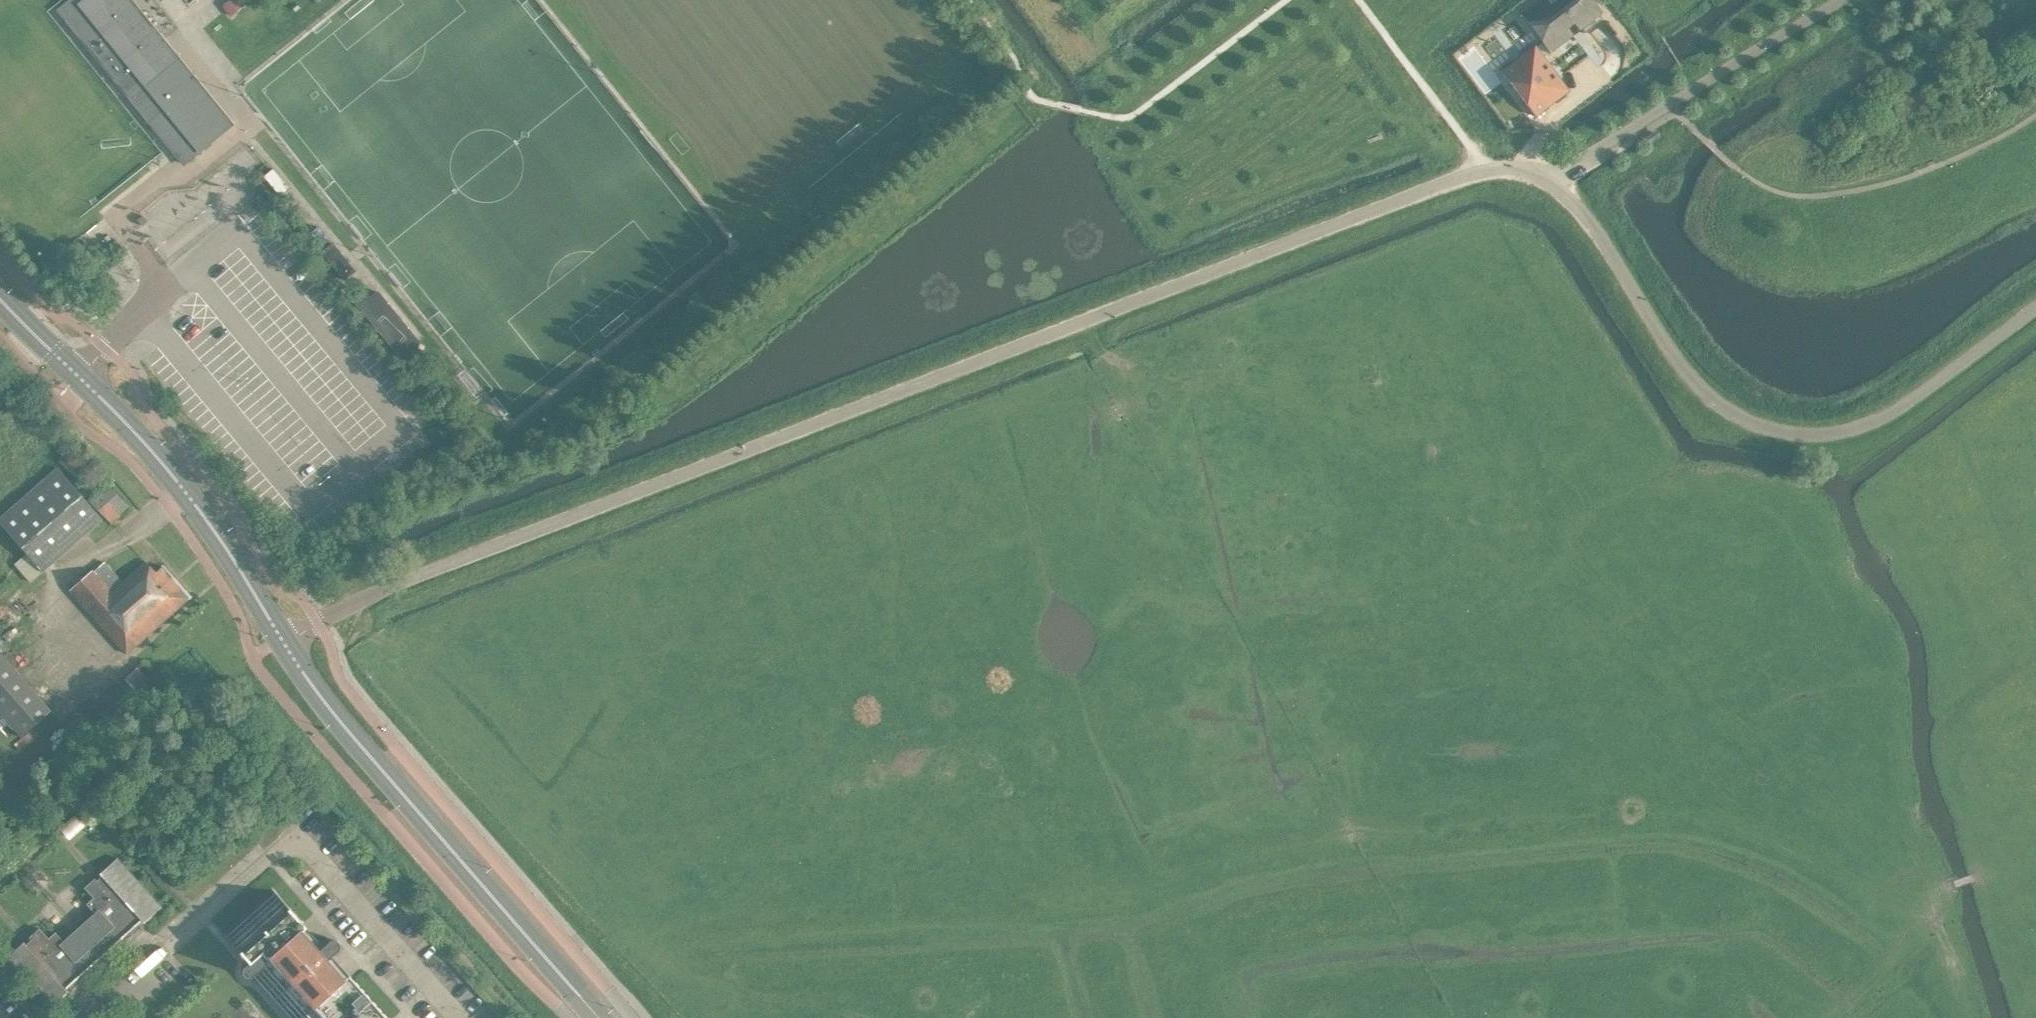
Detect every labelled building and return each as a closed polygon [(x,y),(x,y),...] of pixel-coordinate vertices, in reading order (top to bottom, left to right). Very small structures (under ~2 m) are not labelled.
[(129,0),(69,0),(57,9),(183,163),(230,124),(129,0)] [(232,14),(245,4),(243,0),(229,0),(224,4),(232,14)] [(1570,83),(1546,51),(1607,5),(1603,0),(1534,0),(1525,6),(1545,33),(1537,39),(1536,38),(1503,63),(1537,108),(1570,83)] [(278,195),(287,187),(272,168),(263,176),(278,195)] [(137,219),(142,215),(138,209),(133,214),(137,219)] [(147,221),(142,215),(137,219),(141,225),(147,221)] [(353,301),(354,302),(399,357),(419,341),(418,339),(377,290),(369,296),(365,291),(353,301)] [(102,518),(73,486),(57,467),(0,517),(0,523),(30,557),(42,571),(102,518)] [(110,523),(128,505),(106,482),(87,499),(110,523)] [(68,589),(126,653),(189,596),(162,565),(155,572),(144,560),(122,581),(102,560),(92,569),(91,569),(68,589)] [(19,737),(51,710),(0,651),(0,715),(19,737)] [(130,930),(140,920),(143,922),(161,906),(161,905),(160,906),(117,858),(118,858),(117,857),(99,873),(101,875),(96,880),(94,877),(84,887),(93,897),(86,903),(96,914),(64,942),(55,931),(48,937),(39,927),(28,937),(31,939),(26,944),(23,941),(5,957),(6,958),(7,957),(50,1005),(49,1006),(50,1006),(68,990),(65,988),(66,987),(76,978),(79,980),(92,969),(89,966),(117,941),(119,944),(132,932),(130,930)] [(352,979),(331,955),(337,950),(338,949),(339,948),(339,946),(339,945),(339,944),(339,942),(338,941),(337,940),(335,940),(334,939),(333,939),(331,939),(330,940),(329,941),(322,946),(314,937),(301,922),(302,922),(271,888),(269,889),(279,900),(258,921),(247,909),(246,910),(256,922),(235,943),(223,930),(222,932),(245,958),(249,962),(244,966),(244,967),(243,968),(242,969),(242,970),(242,972),(243,973),(243,974),(244,975),(245,976),(247,977),(248,977),(249,977),(251,977),(252,976),(253,975),(254,975),(257,972),(298,1017),(387,1017),(352,979)]
